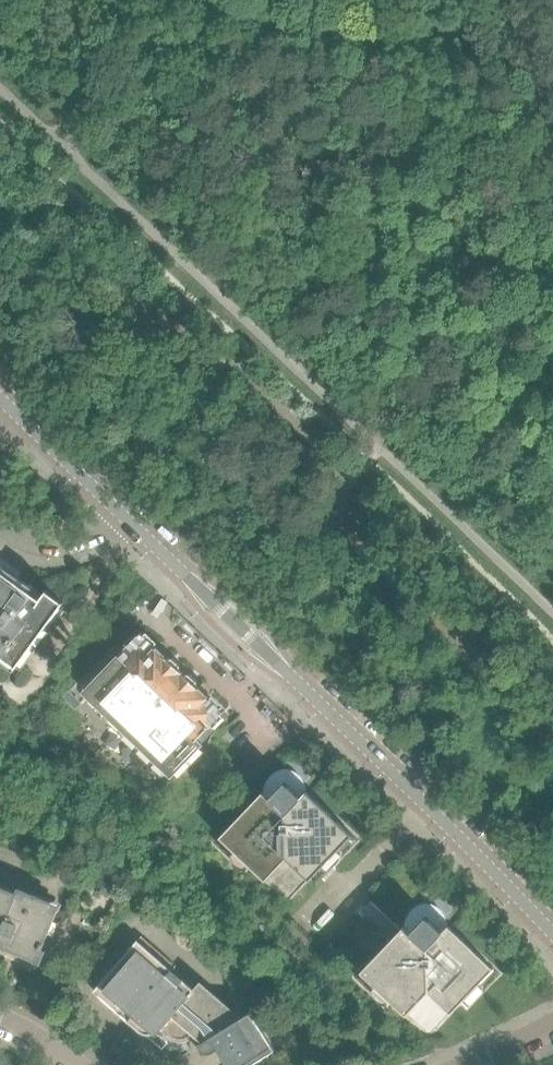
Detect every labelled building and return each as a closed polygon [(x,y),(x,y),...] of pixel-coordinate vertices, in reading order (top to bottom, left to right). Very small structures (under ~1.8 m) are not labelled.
[(21,579),(0,564),(0,662),(13,672),(17,667),(21,671),(65,611),(21,579)] [(295,623),(282,610),(273,620),(286,632),(295,623)] [(224,711),(209,697),(197,686),(197,681),(190,674),(186,675),(180,670),(181,665),(173,658),(169,659),(142,633),(86,692),(173,776),(203,744),(198,739),(224,711)] [(347,833),(305,794),(301,798),(288,786),(285,784),(283,786),(282,786),(270,798),(266,794),(226,836),(253,861),(249,865),(266,881),(287,858),(310,880),(325,863),(321,860),(347,833)] [(6,923),(19,893),(17,893),(0,886),(0,938),(6,923)] [(0,938),(0,945),(8,948),(7,949),(9,950),(36,961),(41,950),(42,950),(59,910),(59,909),(43,903),(45,899),(19,888),(17,893),(19,893),(6,923),(0,938)] [(488,968),(446,928),(442,932),(430,920),(429,920),(426,918),(424,920),(423,920),(411,933),(407,929),(367,971),(394,996),(390,999),(407,1015),(428,992),(451,1014),(466,998),(463,994),(488,968)] [(202,1042),(234,1024),(138,940),(94,990),(140,1031),(144,1033),(148,1034),(153,1034),(158,1032),(161,1030),(166,1034),(173,1025),(171,1023),(175,1018),(202,1042)] [(202,1042),(196,1046),(199,1049),(200,1051),(202,1052),(204,1053),(206,1053),(207,1054),(209,1054),(211,1053),(213,1053),(218,1050),(227,1064),(242,1056),(248,1064),(252,1064),(275,1051),(252,1013),(234,1024),(202,1042)]
